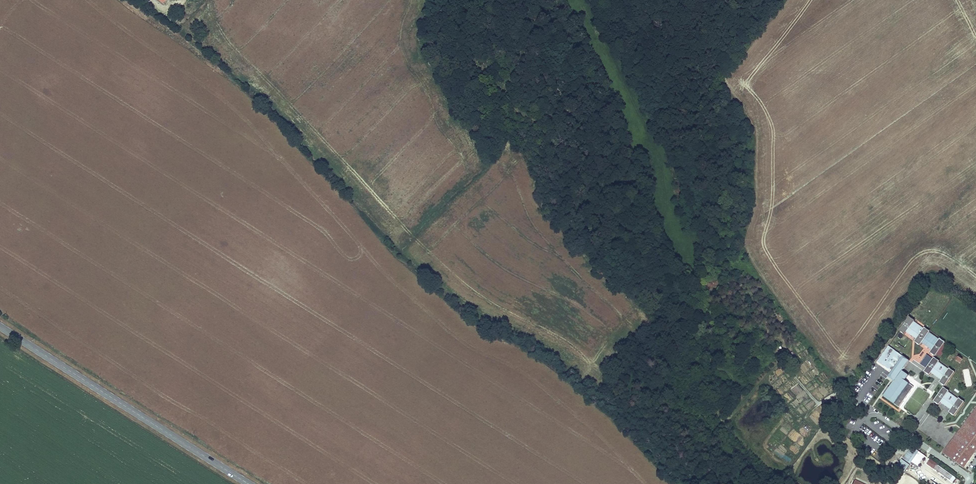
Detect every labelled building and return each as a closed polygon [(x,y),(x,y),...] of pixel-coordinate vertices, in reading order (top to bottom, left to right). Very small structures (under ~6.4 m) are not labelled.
[(909,317),(899,331),(905,335),(907,332),(917,339),(915,342),(920,346),(922,343),(931,350),(930,352),(935,356),(945,342),(940,338),(939,340),(929,333),(930,332),(924,328),(914,322),(915,321),(909,317)] [(908,375),(902,371),(909,360),(888,346),(878,361),(892,371),(888,377),(894,381),(883,397),(899,407),(913,386),(905,381),(908,375)] [(940,361),(934,358),(933,359),(927,354),(920,364),(926,369),(924,372),(930,376),(931,374),(941,380),(939,383),(945,386),(955,372),(949,368),(949,369),(939,362),(940,361)] [(949,391),(944,387),(934,402),(939,405),(941,403),(951,410),(949,412),(955,416),(965,402),(959,398),(958,399),(948,392),(949,391)] [(942,452),(964,468),(975,451),(975,408),(942,452)] [(918,466),(925,456),(911,447),(903,459),(910,464),(912,462),(918,466)] [(910,464),(902,459),(897,465),(905,471),(910,464)] [(937,464),(930,459),(926,464),(933,469),(934,469),(937,464)] [(956,478),(937,464),(934,469),(953,482),(956,478)]
